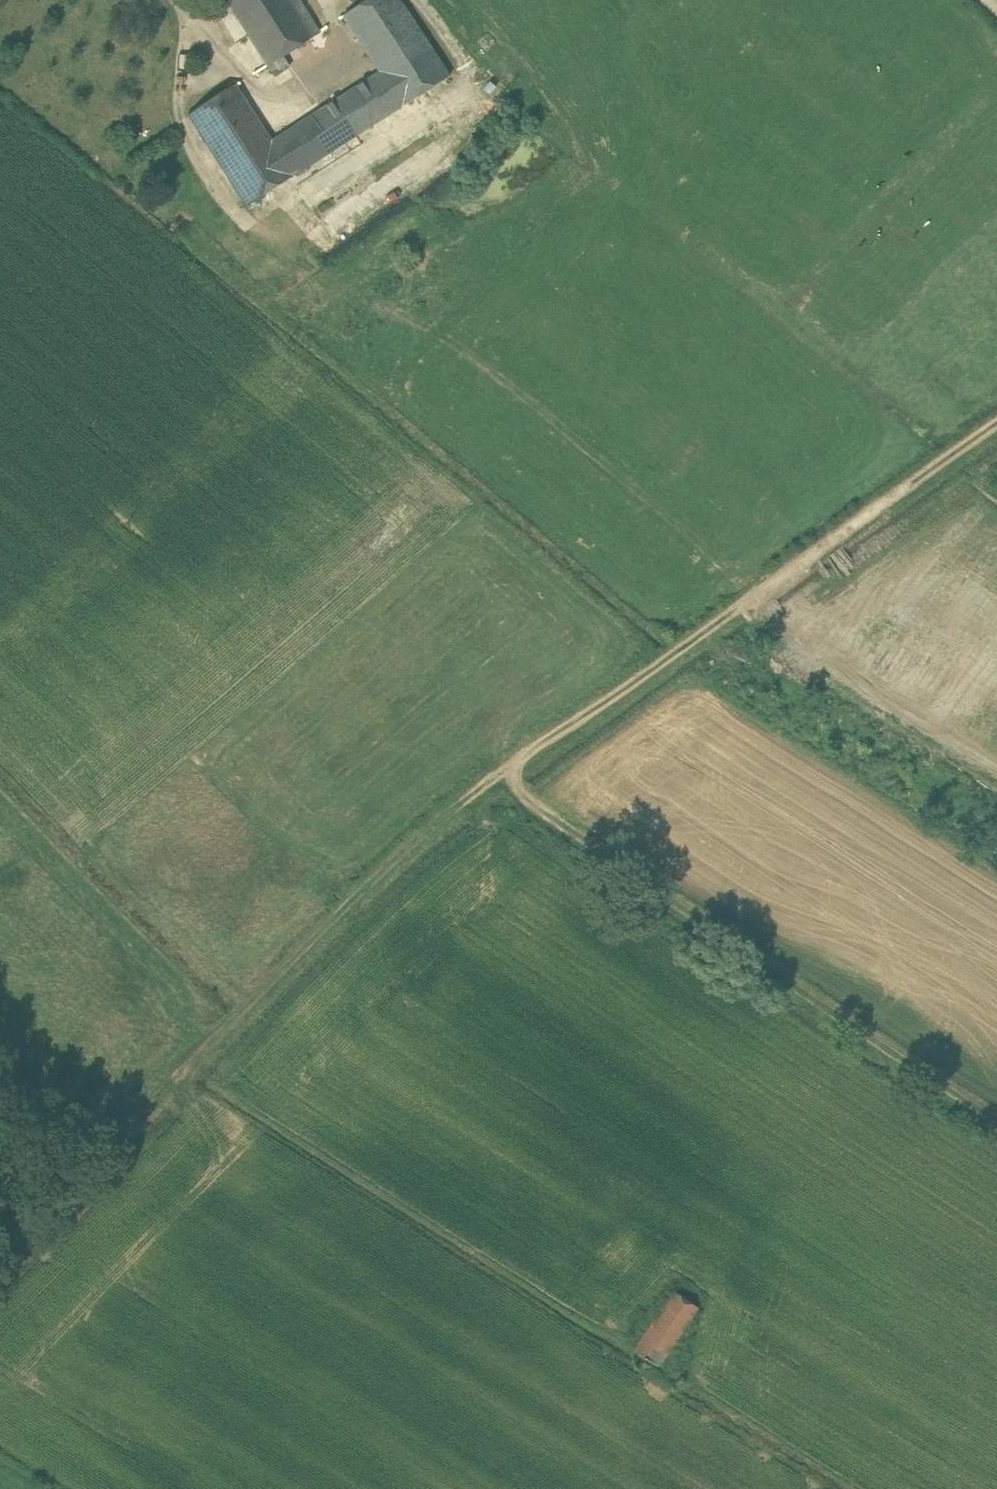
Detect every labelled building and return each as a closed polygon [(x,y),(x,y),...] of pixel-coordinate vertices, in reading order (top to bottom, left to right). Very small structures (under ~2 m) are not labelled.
[(272,141),(236,84),(189,114),(247,205),(449,76),(400,0),(366,0),(344,15),(380,71),(272,141)] [(268,65),(283,56),(319,32),(299,0),(227,0),(268,65)] [(283,56),(268,65),(275,76),(289,66),(283,56)] [(675,1291),(634,1350),(657,1366),(697,1307),(675,1291)]
